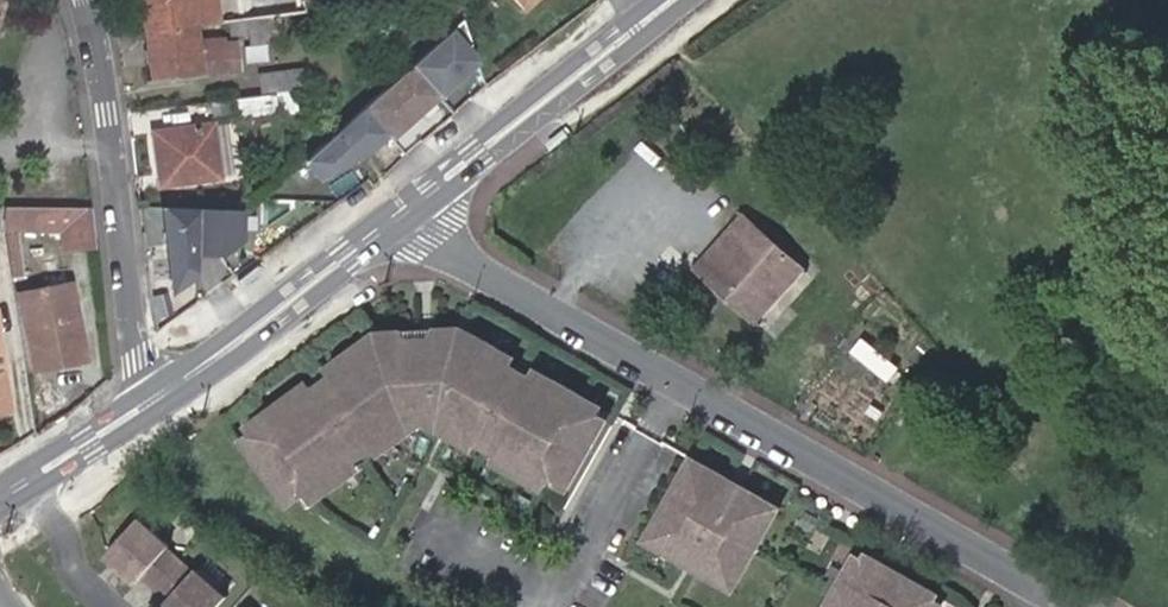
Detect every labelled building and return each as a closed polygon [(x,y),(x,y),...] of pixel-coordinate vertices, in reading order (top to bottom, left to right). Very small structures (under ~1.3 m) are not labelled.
[(141,30),(198,23),(226,20),(223,0),(137,0),(141,30)] [(245,17),(240,19),(243,42),(254,42),(277,38),(273,14),(245,17)] [(198,23),(141,30),(147,82),(204,76),(235,72),(232,42),(222,44),(221,38),(200,39),(198,23)] [(452,31),(410,68),(439,100),(478,66),(474,56),(452,31)] [(302,68),(257,73),(259,92),(304,88),(302,68)] [(410,68),(362,111),(387,139),(391,143),(439,100),(410,68)] [(254,95),(234,98),(236,119),(277,114),(274,93),(260,95),(254,95)] [(301,166),(317,183),(372,153),(387,139),(362,111),(301,166)] [(168,153),(157,154),(160,182),(215,176),(210,124),(166,129),(168,153)] [(153,131),(157,154),(168,153),(166,129),(153,131)] [(67,218),(66,209),(0,209),(2,219),(67,218)] [(95,244),(91,209),(66,209),(67,218),(70,245),(95,244)] [(197,211),(158,209),(168,299),(194,280),(195,259),(197,211)] [(242,212),(197,211),(195,259),(217,260),(241,244),(242,212)] [(732,235),(696,274),(751,322),(799,266),(738,214),(725,229),(732,235)] [(690,269),(696,274),(732,235),(725,229),(690,269)] [(21,292),(36,368),(84,359),(71,283),(21,292)] [(3,362),(20,359),(10,290),(0,291),(0,298),(4,329),(1,329),(3,362)] [(557,493),(597,425),(570,409),(575,401),(538,381),(534,388),(479,357),(483,349),(455,333),(430,334),(425,343),(400,344),(394,336),(369,337),(337,360),(342,367),(290,403),(285,396),(255,417),(260,424),(236,441),(277,499),(295,487),(307,504),(337,483),(331,476),(383,440),(388,447),(416,427),(446,444),(450,436),(505,468),(501,475),(533,494),(539,482),(557,493)] [(728,585),(767,518),(750,508),(755,501),(701,469),(696,477),(679,468),(641,535),(658,544),(653,552),(707,583),(712,575),(728,585)] [(100,554),(130,581),(138,573),(164,596),(155,606),(157,606),(214,606),(226,593),(136,513),(100,554)] [(924,595),(852,555),(839,575),(832,571),(811,606),(917,606),(924,595)]
